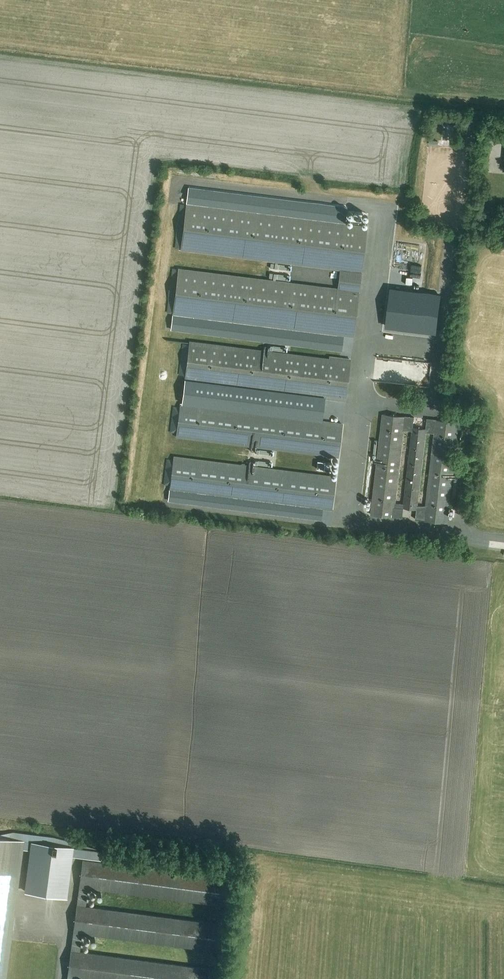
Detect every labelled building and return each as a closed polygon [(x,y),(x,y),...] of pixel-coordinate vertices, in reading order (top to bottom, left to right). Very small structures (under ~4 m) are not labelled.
[(179,269),(171,329),(341,350),(343,334),(353,336),(366,227),(345,224),(347,207),(189,187),(181,249),(339,269),(337,288),(179,269)] [(391,289),(386,326),(437,332),(441,295),(391,289)] [(180,403),(176,437),(338,457),(343,423),(322,421),(324,398),(345,401),(351,358),(329,356),(329,358),(189,340),(181,403),(180,403)] [(382,414),(371,513),(403,517),(414,417),(382,414)] [(458,422),(426,419),(415,518),(447,521),(458,422)] [(174,455),(168,500),(321,519),(322,509),(332,510),(336,476),(174,455)] [(0,838),(0,978),(5,978),(22,849),(31,850),(26,892),(66,897),(71,855),(84,857),(68,978),(221,978),(235,879),(101,861),(102,851),(0,838)]
